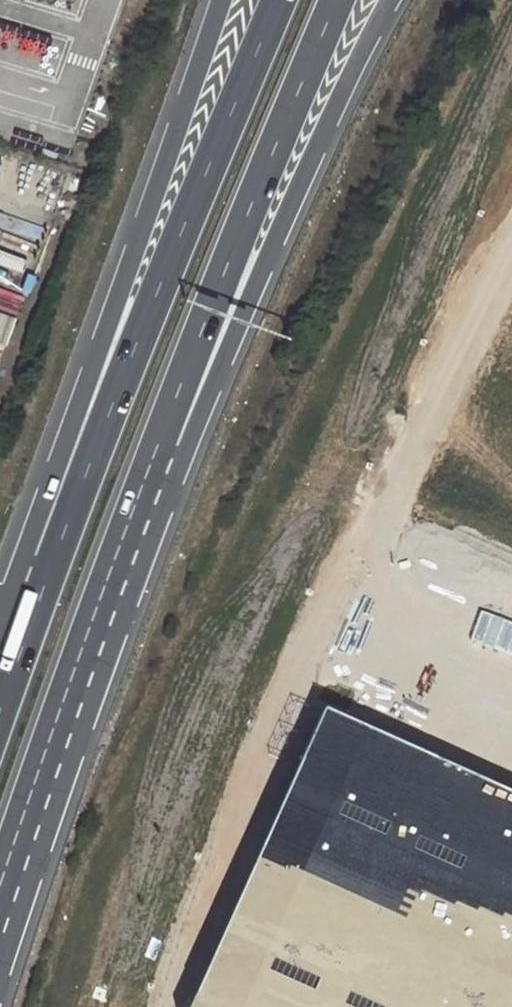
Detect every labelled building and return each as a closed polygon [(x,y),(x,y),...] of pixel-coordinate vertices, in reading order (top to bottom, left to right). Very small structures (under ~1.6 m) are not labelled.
[(326,707),(187,1006),(511,1006),(511,792),(326,707)]
